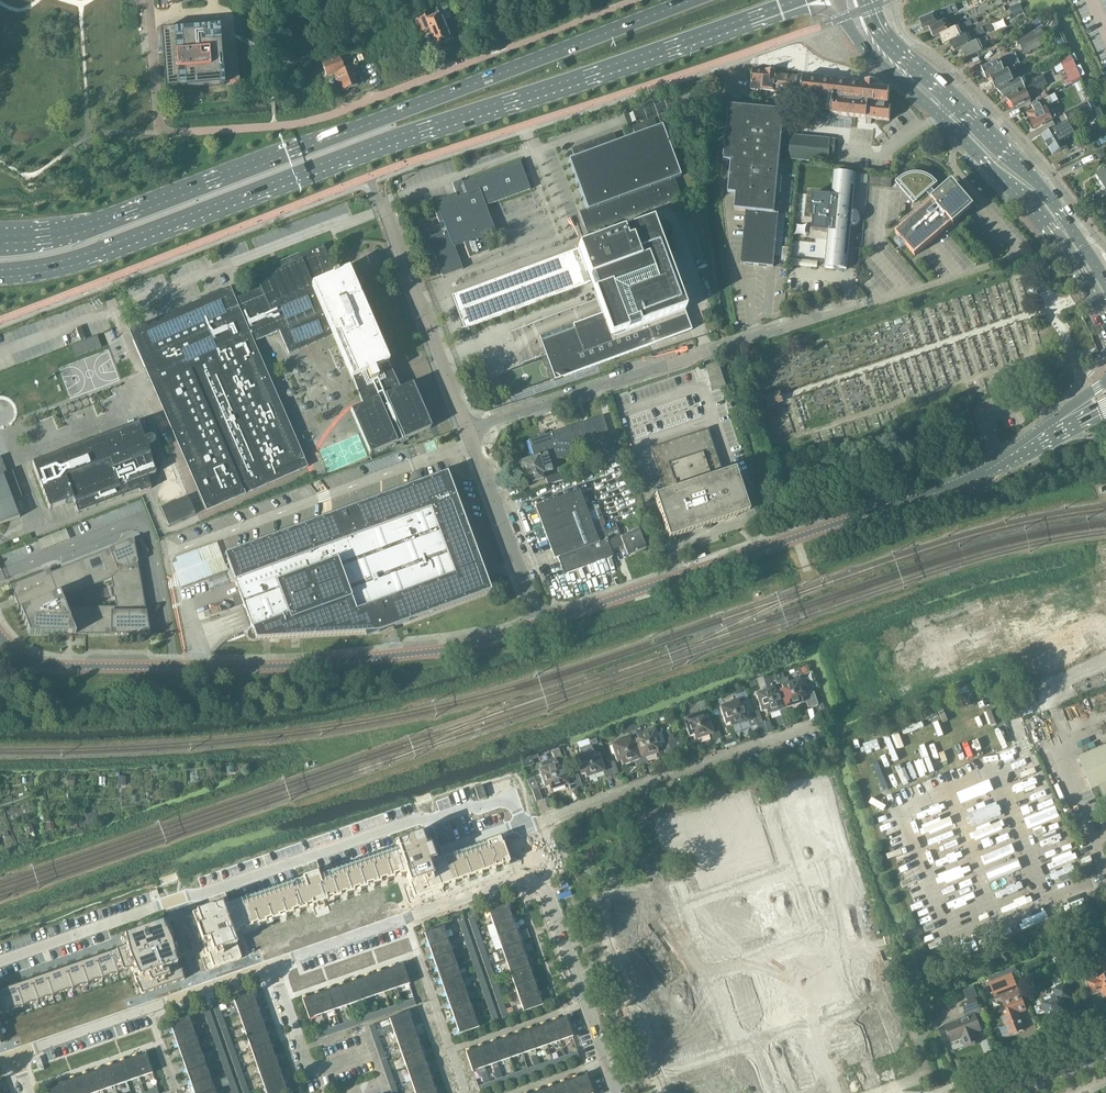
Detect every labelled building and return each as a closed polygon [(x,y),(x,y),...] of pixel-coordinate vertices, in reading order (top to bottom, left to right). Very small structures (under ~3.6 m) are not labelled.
[(1020,4),(1011,8),(1014,14),(1022,10),(1020,4)] [(958,11),(955,5),(919,21),(922,26),(921,27),(922,29),(923,29),(924,31),(930,28),(940,23),(939,20),(958,11)] [(417,18),(423,32),(430,29),(437,46),(443,44),(445,44),(449,43),(449,41),(451,40),(447,31),(448,30),(446,26),(445,25),(440,15),(427,21),(425,14),(417,18)] [(940,23),(930,28),(932,32),(931,34),(932,36),(934,36),(934,38),(941,35),(940,34),(959,26),(960,26),(956,16),(940,23)] [(977,19),(959,26),(940,34),(941,35),(943,39),(942,41),(943,43),(944,43),(945,44),(951,42),(968,34),(965,28),(978,23),(977,19)] [(968,34),(951,42),(953,46),(952,47),(953,50),(955,50),(955,51),(962,49),(961,48),(973,43),(979,41),(976,35),(979,34),(980,35),(993,29),(991,24),(988,25),(968,34)] [(220,26),(161,31),(166,90),(225,85),(225,83),(240,81),(238,65),(235,65),(234,52),(222,53),(220,26)] [(1042,29),(1018,40),(1024,54),(1048,43),(1042,29)] [(973,43),(961,48),(962,49),(964,53),(963,55),(964,57),(965,57),(966,59),(984,51),(986,50),(984,44),(996,38),(994,34),(979,41),(973,43)] [(1002,48),(1012,42),(1008,37),(999,43),(1002,48)] [(1020,65),(1015,54),(1012,55),(1006,57),(982,69),(982,70),(981,71),(984,77),(986,77),(987,80),(991,78),(1020,65)] [(1071,56),(1061,61),(1066,71),(1076,67),(1071,56)] [(328,78),(335,75),(338,83),(340,82),(344,91),(358,86),(355,77),(357,76),(354,68),(345,71),(340,58),(323,65),(328,78)] [(1020,65),(991,78),(996,89),(997,89),(1020,78),(1016,70),(1018,69),(1018,70),(1027,66),(1025,63),(1020,65)] [(1076,67),(1066,71),(1068,76),(1070,79),(1072,83),(1081,78),(1076,67)] [(767,98),(768,91),(802,95),(803,78),(777,75),(777,71),(767,70),(766,71),(753,70),(752,82),(752,83),(751,90),(759,91),(759,97),(767,98)] [(1020,78),(997,89),(1006,99),(1007,98),(1027,89),(1045,80),(1043,75),(1027,83),(1023,84),(1021,78),(1020,78)] [(803,78),(802,95),(817,97),(817,100),(821,100),(821,104),(824,104),(824,106),(826,106),(826,104),(828,104),(827,110),(827,112),(832,112),(831,115),(889,121),(891,107),(890,107),(891,90),(877,89),(877,82),(867,81),(867,84),(803,78)] [(1007,98),(1015,108),(1031,101),(1028,94),(1047,85),(1045,80),(1027,89),(1007,98)] [(1032,105),(1035,111),(1029,114),(1031,118),(1030,119),(1034,128),(1044,123),(1045,124),(1047,123),(1046,122),(1056,117),(1050,105),(1054,103),(1050,96),(1045,99),(1032,105)] [(786,111),(730,105),(724,161),(732,162),(729,194),(737,194),(735,210),(747,211),(745,227),(742,264),(774,267),(779,227),(780,214),(775,213),(786,111)] [(1079,106),(1064,114),(1068,122),(1083,114),(1079,106)] [(575,158),(568,160),(587,211),(581,213),(586,226),(590,224),(592,231),(598,229),(603,241),(609,238),(604,226),(682,198),(675,179),(681,177),(662,126),(657,128),(654,119),(632,127),(635,136),(617,142),(614,134),(572,149),(575,158)] [(1042,136),(1053,154),(1067,146),(1064,140),(1075,134),(1068,122),(1057,128),(1057,127),(1042,136)] [(1094,151),(1105,146),(1105,132),(1089,141),(1094,151)] [(792,136),(790,159),(828,163),(829,154),(834,155),(836,141),(792,136)] [(1097,155),(1100,160),(1105,156),(1105,155),(1105,152),(1105,150),(1097,155)] [(432,203),(440,223),(444,222),(448,231),(428,238),(442,277),(463,270),(454,247),(464,243),(469,258),(489,251),(484,236),(495,232),(485,206),(530,190),(520,162),(463,183),(463,184),(454,187),(456,194),(432,203)] [(1097,175),(1097,176),(1097,177),(1099,181),(1101,181),(1103,185),(1105,183),(1105,169),(1097,175)] [(813,194),(811,217),(814,218),(812,231),(821,232),(829,232),(825,268),(848,270),(852,226),(853,226),(854,226),(855,226),(856,225),(857,225),(858,224),(859,223),(860,222),(860,221),(860,220),(861,219),(861,218),(860,216),(860,215),(859,214),(859,213),(858,213),(857,212),(856,211),(855,211),(854,211),(853,211),(857,175),(835,172),(833,196),(813,194)] [(937,181),(935,183),(933,181),(932,180),(929,178),(927,177),(925,176),(923,175),(921,175),(918,175),(916,175),(914,175),(911,175),(909,176),(907,177),(905,178),(904,178),(903,179),(901,181),(899,179),(896,182),(915,203),(927,192),(934,201),(933,200),(932,200),(933,202),(896,234),(916,256),(953,224),(954,225),(955,225),(953,223),(972,207),(953,185),(939,197),(932,188),(938,183),(937,181)] [(870,176),(869,185),(891,187),(892,178),(870,176)] [(801,207),(800,215),(808,216),(809,207),(801,207)] [(603,241),(452,297),(464,330),(598,280),(605,298),(590,303),(593,311),(596,318),(539,339),(546,356),(555,381),(692,330),(652,222),(609,238),(603,241)] [(357,289),(353,280),(349,271),(339,276),(337,273),(336,274),(324,245),(300,256),(299,255),(255,274),(261,289),(235,300),(230,288),(130,332),(207,511),(253,491),(308,467),(254,343),(280,331),(290,354),(334,335),(352,378),(352,379),(353,379),(364,406),(351,411),(351,412),(352,412),(370,454),(370,455),(432,429),(431,428),(413,386),(413,385),(400,390),(387,365),(389,364),(388,363),(387,363),(356,289),(357,289)] [(789,259),(789,265),(817,267),(818,262),(789,259)] [(778,263),(775,275),(786,278),(788,265),(778,263)] [(67,309),(80,305),(78,299),(66,303),(67,309)] [(537,329),(547,326),(544,316),(534,319),(537,329)] [(423,343),(421,335),(416,336),(414,326),(402,330),(407,348),(423,343)] [(719,362),(705,367),(713,390),(726,386),(719,362)] [(129,375),(74,391),(84,425),(139,409),(129,375)] [(488,377),(481,380),(484,388),(492,385),(488,377)] [(780,392),(770,396),(766,397),(769,406),(783,401),(780,392)] [(547,454),(549,462),(591,449),(595,462),(616,456),(618,461),(625,458),(617,436),(610,438),(603,416),(529,441),(534,458),(547,454)] [(33,465),(50,510),(74,501),(78,513),(140,490),(141,493),(152,489),(147,477),(157,474),(156,473),(150,456),(148,448),(152,446),(154,446),(155,444),(155,442),(155,441),(154,439),(152,438),(151,438),(149,438),(144,440),(139,425),(33,465)] [(712,525),(748,513),(734,471),(721,475),(721,474),(723,474),(708,429),(650,449),(665,493),(667,493),(654,498),(668,540),(705,528),(706,528),(707,529),(708,529),(709,529),(710,529),(710,528),(711,528),(711,527),(712,526),(712,525)] [(541,474),(552,471),(549,462),(547,454),(534,458),(520,463),(525,480),(531,478),(533,483),(543,480),(541,474)] [(20,518),(20,517),(19,517),(13,501),(22,497),(13,472),(7,474),(1,458),(0,458),(0,525),(20,518)] [(331,515),(225,555),(235,580),(244,604),(252,625),(254,629),(250,630),(249,632),(248,635),(249,637),(251,639),(254,639),(257,638),(258,639),(263,638),(270,638),(364,633),(366,638),(378,633),(378,632),(379,632),(381,632),(396,626),(460,603),(491,591),(484,572),(481,565),(447,473),(447,472),(410,486),(350,508),(340,512),(331,515)] [(564,472),(546,478),(548,484),(566,478),(564,472)] [(305,483),(298,485),(300,491),(307,489),(305,483)] [(583,485),(539,499),(561,569),(616,552),(613,544),(625,540),(618,519),(602,524),(595,502),(589,503),(583,485)] [(159,509),(167,528),(196,515),(188,497),(160,509),(159,509)] [(58,532),(38,540),(42,550),(63,542),(58,532)] [(151,635),(150,634),(134,540),(51,573),(50,570),(10,586),(17,604),(30,635),(66,635),(86,635),(151,635)] [(239,594),(232,596),(236,606),(243,604),(239,594)] [(784,679),(783,674),(778,675),(780,680),(782,686),(781,686),(782,690),(801,699),(802,703),(806,702),(808,708),(817,705),(813,692),(804,695),(799,680),(789,683),(787,678),(784,679)] [(765,684),(767,691),(756,694),(762,712),(765,711),(775,692),(774,688),(772,683),(770,678),(766,679),(764,680),(765,684)] [(779,691),(785,709),(802,703),(801,699),(782,690),(779,691)] [(775,692),(765,711),(767,715),(785,709),(779,691),(775,692)] [(739,705),(729,724),(731,728),(748,722),(750,728),(757,725),(753,713),(747,715),(743,704),(744,703),(743,699),(738,701),(739,705)] [(697,704),(689,706),(691,711),(699,709),(700,709),(706,706),(705,701),(697,704)] [(726,725),(729,724),(739,705),(738,701),(720,707),(726,725)] [(703,718),(694,737),(695,740),(712,734),(714,740),(721,738),(717,726),(711,728),(707,716),(709,715),(706,706),(700,709),(702,714),(703,718)] [(703,718),(702,714),(700,709),(691,712),(690,712),(682,715),(690,738),(694,737),(703,718)] [(759,711),(753,713),(757,725),(763,723),(759,711)] [(795,717),(788,719),(789,721),(790,726),(797,724),(797,723),(795,717)] [(772,732),(769,721),(763,723),(757,725),(761,736),(761,737),(767,735),(773,733),(772,732)] [(661,749),(660,745),(654,728),(648,730),(649,733),(637,737),(638,740),(657,750),(661,749)] [(657,750),(638,740),(637,737),(635,731),(631,732),(634,741),(640,760),(658,754),(657,750)] [(640,760),(634,741),(631,732),(627,734),(629,739),(631,743),(621,762),(623,765),(640,760)] [(674,740),(678,753),(684,751),(680,738),(678,739),(674,740)] [(617,763),(621,762),(631,743),(629,739),(611,745),(617,763)] [(672,755),(678,753),(674,740),(668,743),(672,755)] [(662,745),(663,747),(666,757),(672,755),(668,743),(662,745)] [(580,749),(582,755),(575,758),(581,776),(585,774),(595,755),(594,751),(593,752),(591,747),(590,745),(580,749)] [(1079,758),(1092,790),(1099,787),(1105,805),(1105,747),(1079,758)] [(595,755),(585,774),(586,778),(604,772),(606,778),(612,776),(609,767),(608,764),(602,766),(601,762),(599,754),(595,755)] [(531,758),(521,761),(524,769),(534,765),(532,761),(531,758)] [(549,786),(559,768),(557,764),(556,759),(555,759),(542,763),(544,769),(540,770),(545,787),(549,786)] [(549,786),(551,790),(568,784),(570,790),(577,788),(572,776),(566,778),(563,766),(559,768),(549,786)] [(534,778),(527,780),(530,789),(537,786),(534,778)] [(483,786),(475,789),(479,801),(487,798),(483,786)] [(54,821),(47,822),(47,830),(55,830),(54,821)] [(30,822),(23,825),(27,834),(34,832),(30,822)] [(222,904),(192,914),(195,922),(197,921),(199,927),(197,928),(200,935),(202,935),(204,940),(202,941),(203,946),(205,950),(207,956),(209,955),(213,968),(213,969),(241,959),(233,935),(246,930),(259,926),(266,923),(265,921),(271,919),(272,921),(273,921),(280,918),(279,916),(285,914),(285,916),(286,916),(293,914),(292,912),(298,910),(299,912),(299,911),(307,909),(306,907),(312,905),(312,907),(327,902),(326,900),(332,898),(333,900),(340,897),(341,897),(340,895),(346,893),(346,895),(353,893),(354,892),(353,890),(359,888),(360,890),(367,888),(367,886),(372,884),(373,886),(380,883),(381,883),(380,881),(386,879),(387,881),(406,874),(415,898),(443,888),(443,886),(449,884),(448,882),(454,880),(454,882),(455,882),(462,880),(461,877),(467,875),(468,878),(469,877),(476,875),(475,873),(481,871),(481,873),(482,872),(489,870),(488,868),(494,866),(495,868),(496,868),(502,865),(502,863),(508,861),(508,863),(510,863),(503,843),(502,844),(501,844),(489,848),(489,846),(475,851),(461,856),(448,860),(436,864),(432,853),(430,846),(428,847),(426,841),(428,840),(425,833),(396,843),(399,852),(386,857),(373,862),(359,866),(346,871),(332,876),(331,876),(332,878),(320,882),(317,874),(302,879),(305,886),(293,890),(292,887),(291,887),(278,892),(264,897),(251,901),(237,906),(224,911),(222,904)] [(488,911),(493,924),(512,918),(509,909),(511,909),(509,905),(508,905),(488,911)] [(493,924),(497,937),(516,930),(513,922),(515,921),(514,917),(512,918),(493,924)] [(8,1013),(15,1009),(23,1008),(30,1004),(38,1002),(45,998),(53,997),(60,993),(62,993),(65,992),(73,990),(80,986),(87,985),(94,981),(102,980),(109,976),(117,975),(124,971),(132,969),(135,980),(142,994),(184,979),(184,978),(181,964),(172,944),(166,923),(121,938),(124,947),(0,991),(0,1014),(8,1013)] [(427,947),(429,946),(448,940),(444,927),(424,934),(425,934),(428,942),(426,943),(427,947)] [(497,937),(501,949),(521,943),(518,934),(519,934),(518,930),(516,930),(497,937)] [(433,959),(453,952),(448,940),(429,946),(432,955),(430,955),(432,959),(433,959)] [(506,962),(525,955),(522,947),(524,946),(522,942),(521,943),(501,949),(506,962)] [(438,971),(457,965),(453,952),(433,959),(436,967),(435,968),(436,972),(438,971)] [(506,962),(510,974),(529,967),(526,959),(528,959),(527,954),(525,955),(506,962)] [(390,968),(390,970),(397,989),(410,984),(403,965),(402,965),(403,966),(395,968),(394,966),(390,968)] [(442,984),(461,977),(457,965),(438,971),(441,980),(439,980),(440,984),(442,984)] [(510,974),(514,987),(533,980),(531,972),(532,971),(531,967),(529,968),(529,967),(510,974)] [(1003,973),(988,979),(990,983),(1012,974),(1017,987),(1022,985),(1016,968),(1003,973)] [(378,974),(384,993),(397,989),(390,970),(382,973),(381,971),(377,972),(378,974)] [(372,997),(384,993),(378,974),(370,977),(369,975),(365,977),(365,978),(372,997)] [(990,983),(989,983),(991,987),(996,985),(1000,993),(1017,987),(1012,974),(990,983)] [(1097,979),(1095,974),(1087,977),(1093,995),(1102,992),(1104,998),(1105,997),(1105,976),(1097,979)] [(446,996),(465,990),(461,977),(442,984),(445,992),(443,993),(445,997),(446,996)] [(360,1002),(372,997),(365,978),(357,981),(356,979),(352,981),(353,983),(360,1002)] [(519,999),(538,992),(535,984),(537,983),(535,979),(533,980),(514,987),(519,999)] [(347,1006),(360,1002),(353,983),(345,986),(344,984),(340,985),(341,987),(340,987),(347,1006)] [(1043,1003),(1044,1004),(1035,1008),(1038,1015),(1046,1012),(1050,1020),(1069,1013),(1065,1001),(1071,998),(1066,985),(1055,989),(1058,998),(1043,1003)] [(335,1010),(347,1006),(340,987),(332,990),(332,988),(327,989),(328,991),(335,1010)] [(984,1020),(978,1004),(976,1000),(979,999),(974,987),(965,990),(969,1002),(962,1005),(967,1018),(945,1027),(950,1040),(962,1035),(967,1047),(977,1043),(978,1041),(974,1031),(980,1028),(978,1022),(984,1020)] [(451,1009),(470,1002),(465,990),(446,996),(449,1005),(448,1005),(449,1009),(451,1009)] [(322,1015),(335,1010),(328,991),(320,994),(319,992),(315,994),(316,996),(322,1015)] [(519,999),(523,1012),(543,1005),(542,1005),(539,996),(541,996),(540,992),(538,992),(519,999)] [(253,993),(234,1000),(238,1013),(257,1006),(254,998),(256,997),(255,993),(253,994),(253,993)] [(309,1019),(322,1015),(316,996),(307,999),(307,997),(303,998),(303,999),(302,1000),(309,1019)] [(1003,1018),(1007,1027),(1000,1029),(1003,1037),(1010,1034),(1010,1036),(1024,1030),(1018,1013),(1026,1010),(1021,996),(1005,1001),(1004,1002),(1009,1016),(1003,1018)] [(470,1002),(451,1009),(454,1017),(452,1018),(453,1022),(455,1021),(474,1015),(470,1002)] [(257,1006),(238,1013),(242,1025),(261,1019),(259,1010),(260,1010),(259,1006),(257,1006)] [(393,1032),(412,1025),(410,1017),(411,1016),(410,1012),(409,1013),(408,1012),(389,1019),(393,1032)] [(174,1035),(193,1028),(189,1015),(169,1022),(169,1023),(170,1023),(173,1031),(171,1031),(172,1036),(174,1035)] [(455,1021),(458,1029),(456,1030),(458,1034),(459,1034),(479,1027),(474,1015),(455,1021)] [(554,1022),(560,1041),(573,1037),(566,1017),(566,1018),(558,1021),(557,1019),(553,1020),(554,1022)] [(242,1025),(247,1038),(266,1031),(263,1023),(265,1022),(263,1018),(261,1019),(242,1025)] [(560,1041),(554,1022),(545,1025),(545,1023),(541,1025),(541,1027),(548,1046),(560,1041)] [(393,1032),(398,1044),(417,1038),(414,1029),(416,1029),(414,1025),(412,1025),(393,1032)] [(326,1026),(320,1028),(321,1032),(323,1037),(329,1035),(327,1030),(326,1026)] [(387,1027),(377,1031),(379,1037),(389,1033),(387,1028),(387,1027)] [(548,1046),(541,1027),(533,1030),(532,1028),(528,1029),(529,1031),(535,1050),(548,1046)] [(179,1047),(179,1048),(198,1041),(193,1028),(174,1035),(177,1043),(175,1044),(177,1048),(179,1047)] [(266,1031),(247,1038),(251,1050),(270,1044),(267,1035),(269,1035),(268,1031),(266,1031)] [(535,1050),(529,1031),(520,1034),(520,1032),(516,1034),(516,1035),(523,1054),(535,1050)] [(523,1054),(516,1035),(508,1038),(507,1037),(503,1038),(504,1040),(510,1059),(523,1054)] [(402,1057),(421,1050),(418,1042),(420,1041),(419,1037),(417,1038),(398,1044),(402,1057)] [(510,1059),(504,1040),(496,1043),(495,1041),(491,1042),(491,1044),(498,1063),(510,1059)] [(202,1053),(198,1041),(179,1048),(181,1056),(180,1056),(181,1060),(183,1060),(202,1053)] [(270,1044),(251,1050),(255,1063),(274,1056),(272,1048),(273,1047),(272,1043),(270,1044)] [(498,1063),(491,1044),(483,1047),(482,1045),(478,1047),(479,1048),(486,1067),(492,1065),(498,1063)] [(479,1048),(471,1051),(470,1050),(466,1051),(467,1052),(466,1052),(473,1072),(480,1069),(486,1067),(479,1048)] [(402,1057),(406,1069),(425,1063),(423,1054),(424,1054),(423,1050),(421,1050),(402,1057)] [(187,1072),(206,1066),(202,1053),(183,1060),(186,1068),(184,1069),(185,1073),(187,1072)] [(140,1078),(153,1073),(146,1054),(145,1054),(146,1055),(138,1057),(137,1056),(133,1057),(134,1059),(133,1059),(140,1078)] [(274,1056),(255,1063),(260,1075),(279,1068),(276,1060),(278,1059),(276,1055),(274,1056)] [(537,1056),(531,1057),(535,1067),(536,1073),(539,1072),(541,1071),(542,1071),(540,1065),(537,1056)] [(121,1063),(128,1082),(140,1078),(133,1059),(125,1062),(124,1060),(120,1061),(121,1063)] [(406,1069),(411,1082),(430,1075),(427,1067),(429,1066),(427,1062),(425,1063),(406,1069)] [(128,1082),(121,1063),(113,1066),(112,1064),(108,1066),(109,1068),(108,1068),(115,1087),(128,1082)] [(498,1063),(492,1065),(497,1080),(499,1086),(501,1085),(503,1084),(505,1084),(503,1078),(498,1063)] [(393,1069),(396,1076),(406,1072),(403,1064),(393,1069)] [(211,1078),(206,1066),(187,1072),(190,1081),(188,1081),(190,1085),(192,1085),(211,1078)] [(486,1067),(480,1069),(485,1084),(487,1090),(489,1089),(491,1089),(493,1088),(491,1082),(486,1067)] [(96,1072),(103,1091),(115,1087),(108,1068),(100,1071),(99,1069),(95,1070),(96,1072)] [(279,1068),(260,1075),(264,1087),(283,1081),(280,1073),(282,1072),(281,1068),(279,1068)] [(96,1072),(88,1075),(87,1073),(83,1074),(84,1076),(89,1092),(97,1092),(103,1091),(96,1072)] [(415,1092),(418,1092),(434,1087),(431,1079),(433,1079),(432,1074),(430,1075),(411,1082),(415,1092)] [(574,1080),(578,1092),(593,1092),(586,1075),(586,1076),(578,1079),(577,1077),(573,1078),(574,1080)] [(84,1076),(75,1079),(75,1077),(71,1079),(71,1081),(75,1092),(89,1092),(84,1076)] [(215,1091),(211,1078),(192,1085),(195,1092),(208,1092),(215,1091)] [(264,1087),(266,1092),(287,1092),(285,1085),(286,1084),(285,1080),(283,1081),(264,1087)] [(574,1080),(565,1083),(565,1081),(561,1083),(561,1084),(564,1092),(578,1092),(574,1080)] [(71,1081),(63,1084),(62,1082),(58,1083),(59,1085),(61,1092),(75,1092),(71,1081)] [(561,1084),(553,1087),(552,1085),(548,1087),(549,1089),(550,1092),(564,1092),(561,1084)] [(59,1085),(50,1088),(50,1086),(46,1087),(46,1089),(47,1092),(61,1092),(59,1085)]
